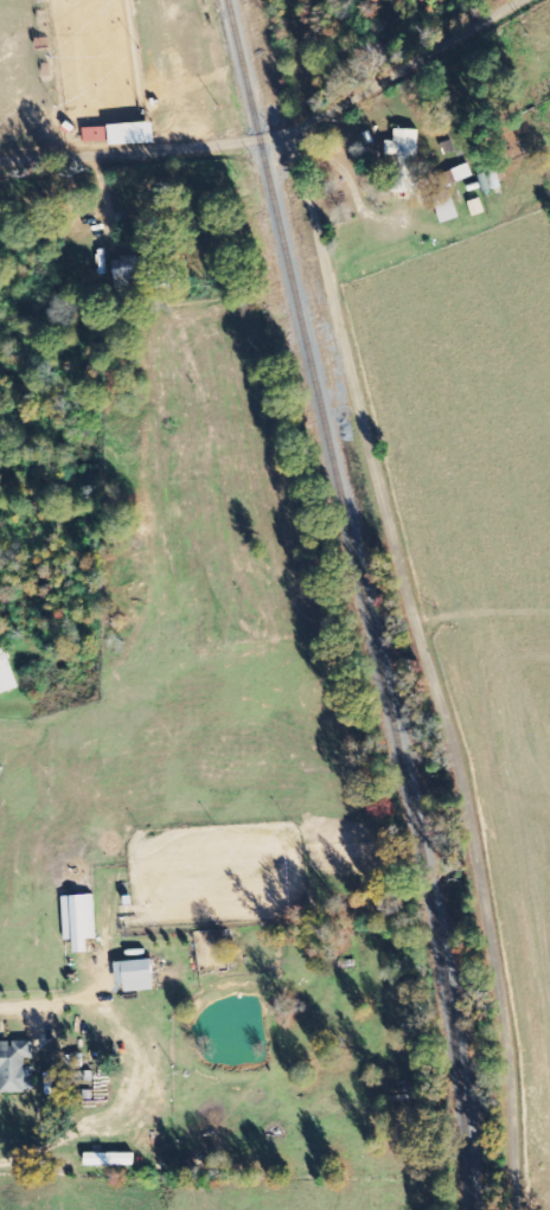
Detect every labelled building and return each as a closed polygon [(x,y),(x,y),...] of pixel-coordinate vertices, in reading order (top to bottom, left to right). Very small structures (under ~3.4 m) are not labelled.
[(84,129),(85,149),(157,144),(156,124),(84,129)] [(420,130),(396,129),(395,141),(387,141),(387,156),(395,156),(394,193),(418,194),(420,130)] [(436,204),(443,224),(461,218),(453,197),(436,204)] [(485,214),(481,199),(469,202),(472,217),(485,214)] [(20,689),(6,647),(0,649),(0,695),(20,689)] [(97,939),(96,895),(64,896),(65,941),(75,941),(76,953),(90,952),(89,940),(97,939)] [(154,959),(116,963),(119,985),(126,984),(127,993),(157,989),(154,959)] [(34,1068),(26,1068),(26,1059),(35,1059),(35,1042),(13,1042),(13,1044),(0,1044),(0,1071),(1,1071),(1,1092),(35,1092),(34,1068)] [(135,1154),(87,1153),(86,1165),(135,1166),(135,1154)]
